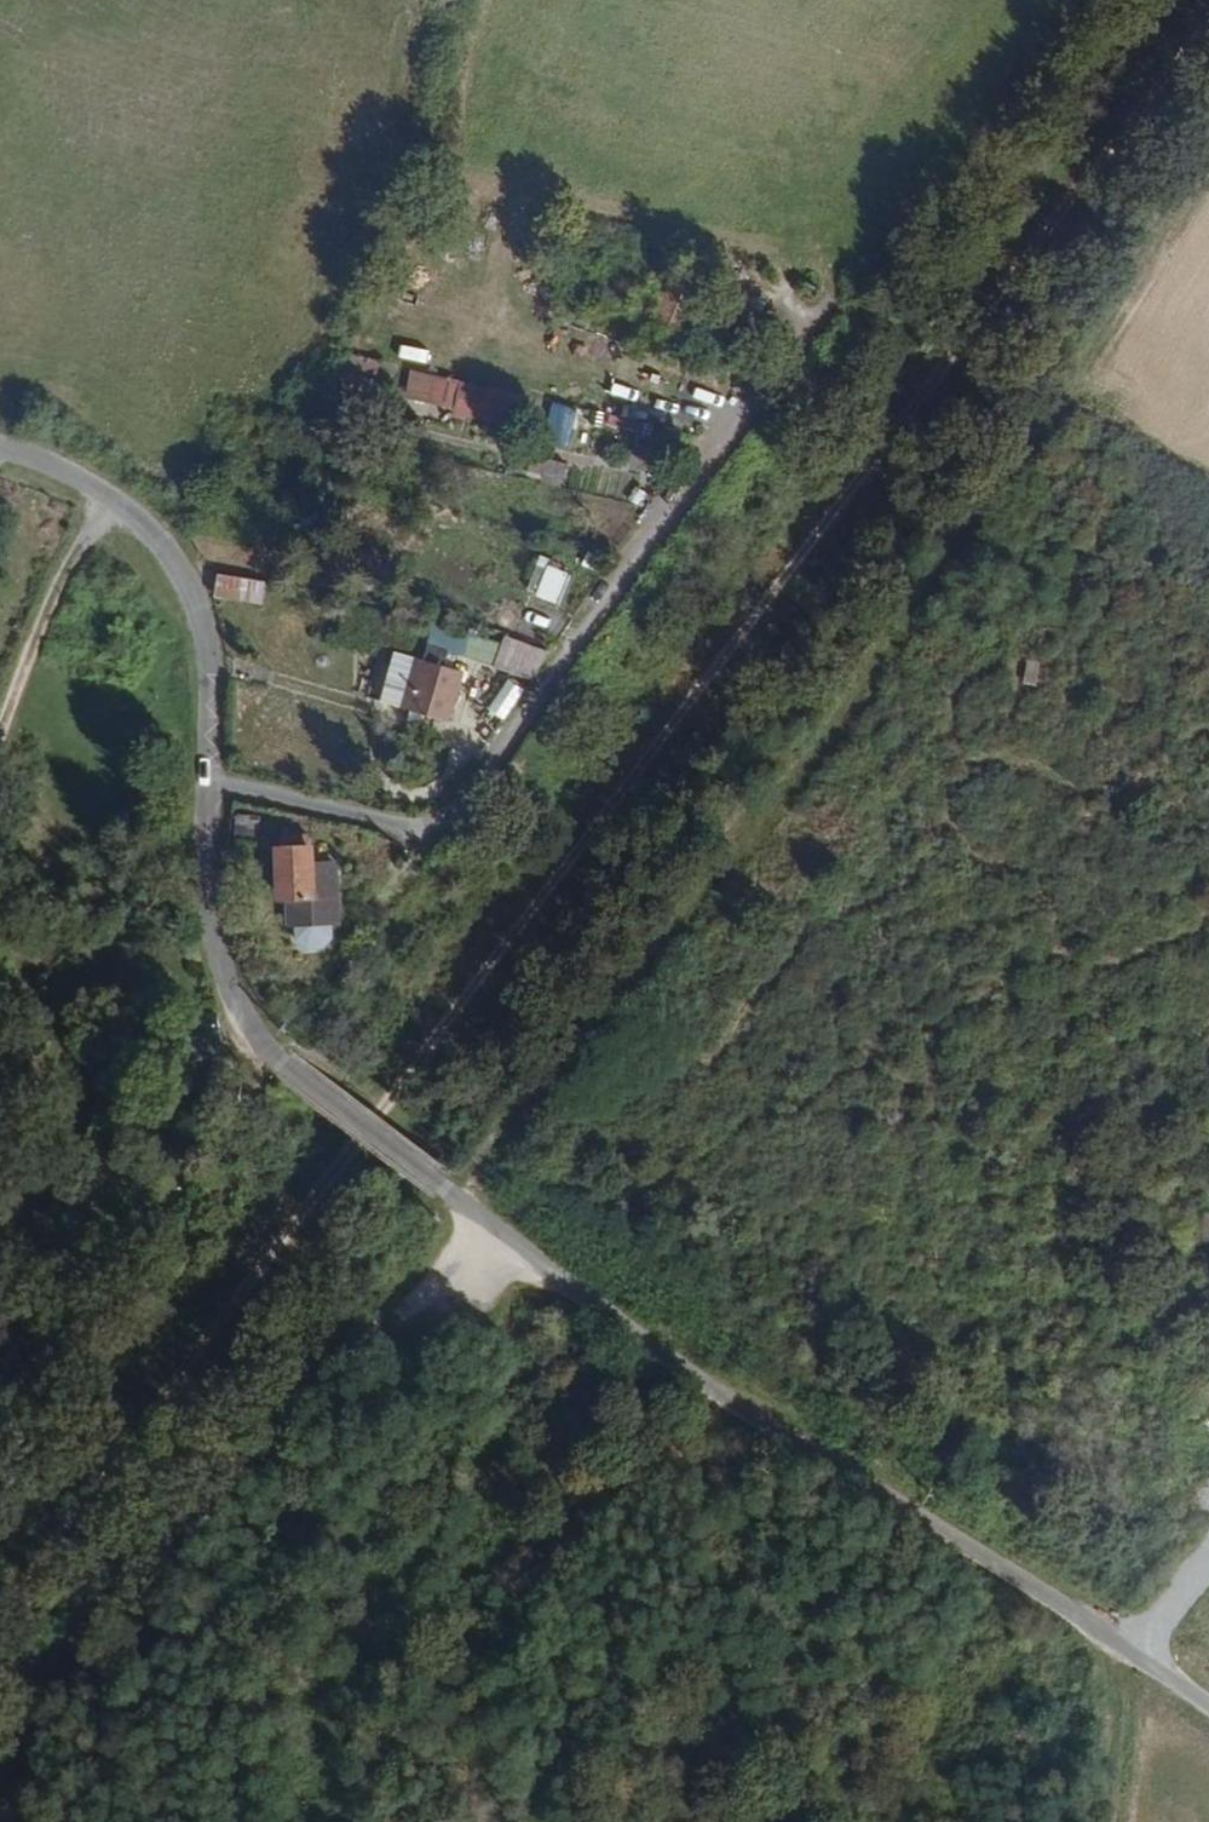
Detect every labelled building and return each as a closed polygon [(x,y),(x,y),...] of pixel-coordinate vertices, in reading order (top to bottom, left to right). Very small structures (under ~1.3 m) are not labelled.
[(407,401),(506,425),(514,393),(414,369),(407,401)] [(546,404),(541,442),(571,446),(576,408),(546,404)] [(606,412),(603,425),(637,433),(640,420),(606,412)] [(303,527),(315,531),(330,486),(318,482),(303,527)] [(538,559),(526,592),(559,605),(572,571),(538,559)] [(211,594),(253,603),(258,580),(216,571),(211,594)] [(470,635),(522,647),(543,615),(477,601),(473,620),(470,635)] [(470,635),(473,620),(394,602),(390,618),(415,623),(450,631),(470,635)] [(413,635),(448,643),(450,631),(415,623),(413,635)] [(424,641),(412,639),(409,652),(420,655),(424,641)] [(361,691),(389,697),(400,650),(371,644),(361,691)] [(389,697),(414,703),(424,656),(420,655),(409,652),(400,650),(389,697)] [(414,703),(427,706),(437,659),(424,656),(414,703)] [(509,720),(523,687),(504,679),(489,712),(509,720)] [(235,842),(260,842),(260,816),(236,815),(235,842)] [(318,833),(290,829),(288,841),(316,846),(318,833)] [(306,907),(312,872),(316,846),(288,841),(284,840),(274,901),(282,903),(306,907)] [(319,936),(325,937),(335,876),(312,872),(306,907),(282,903),(278,929),(281,930),(319,936)] [(305,955),(318,945),(319,936),(281,930),(279,939),(289,953),(305,955)]
